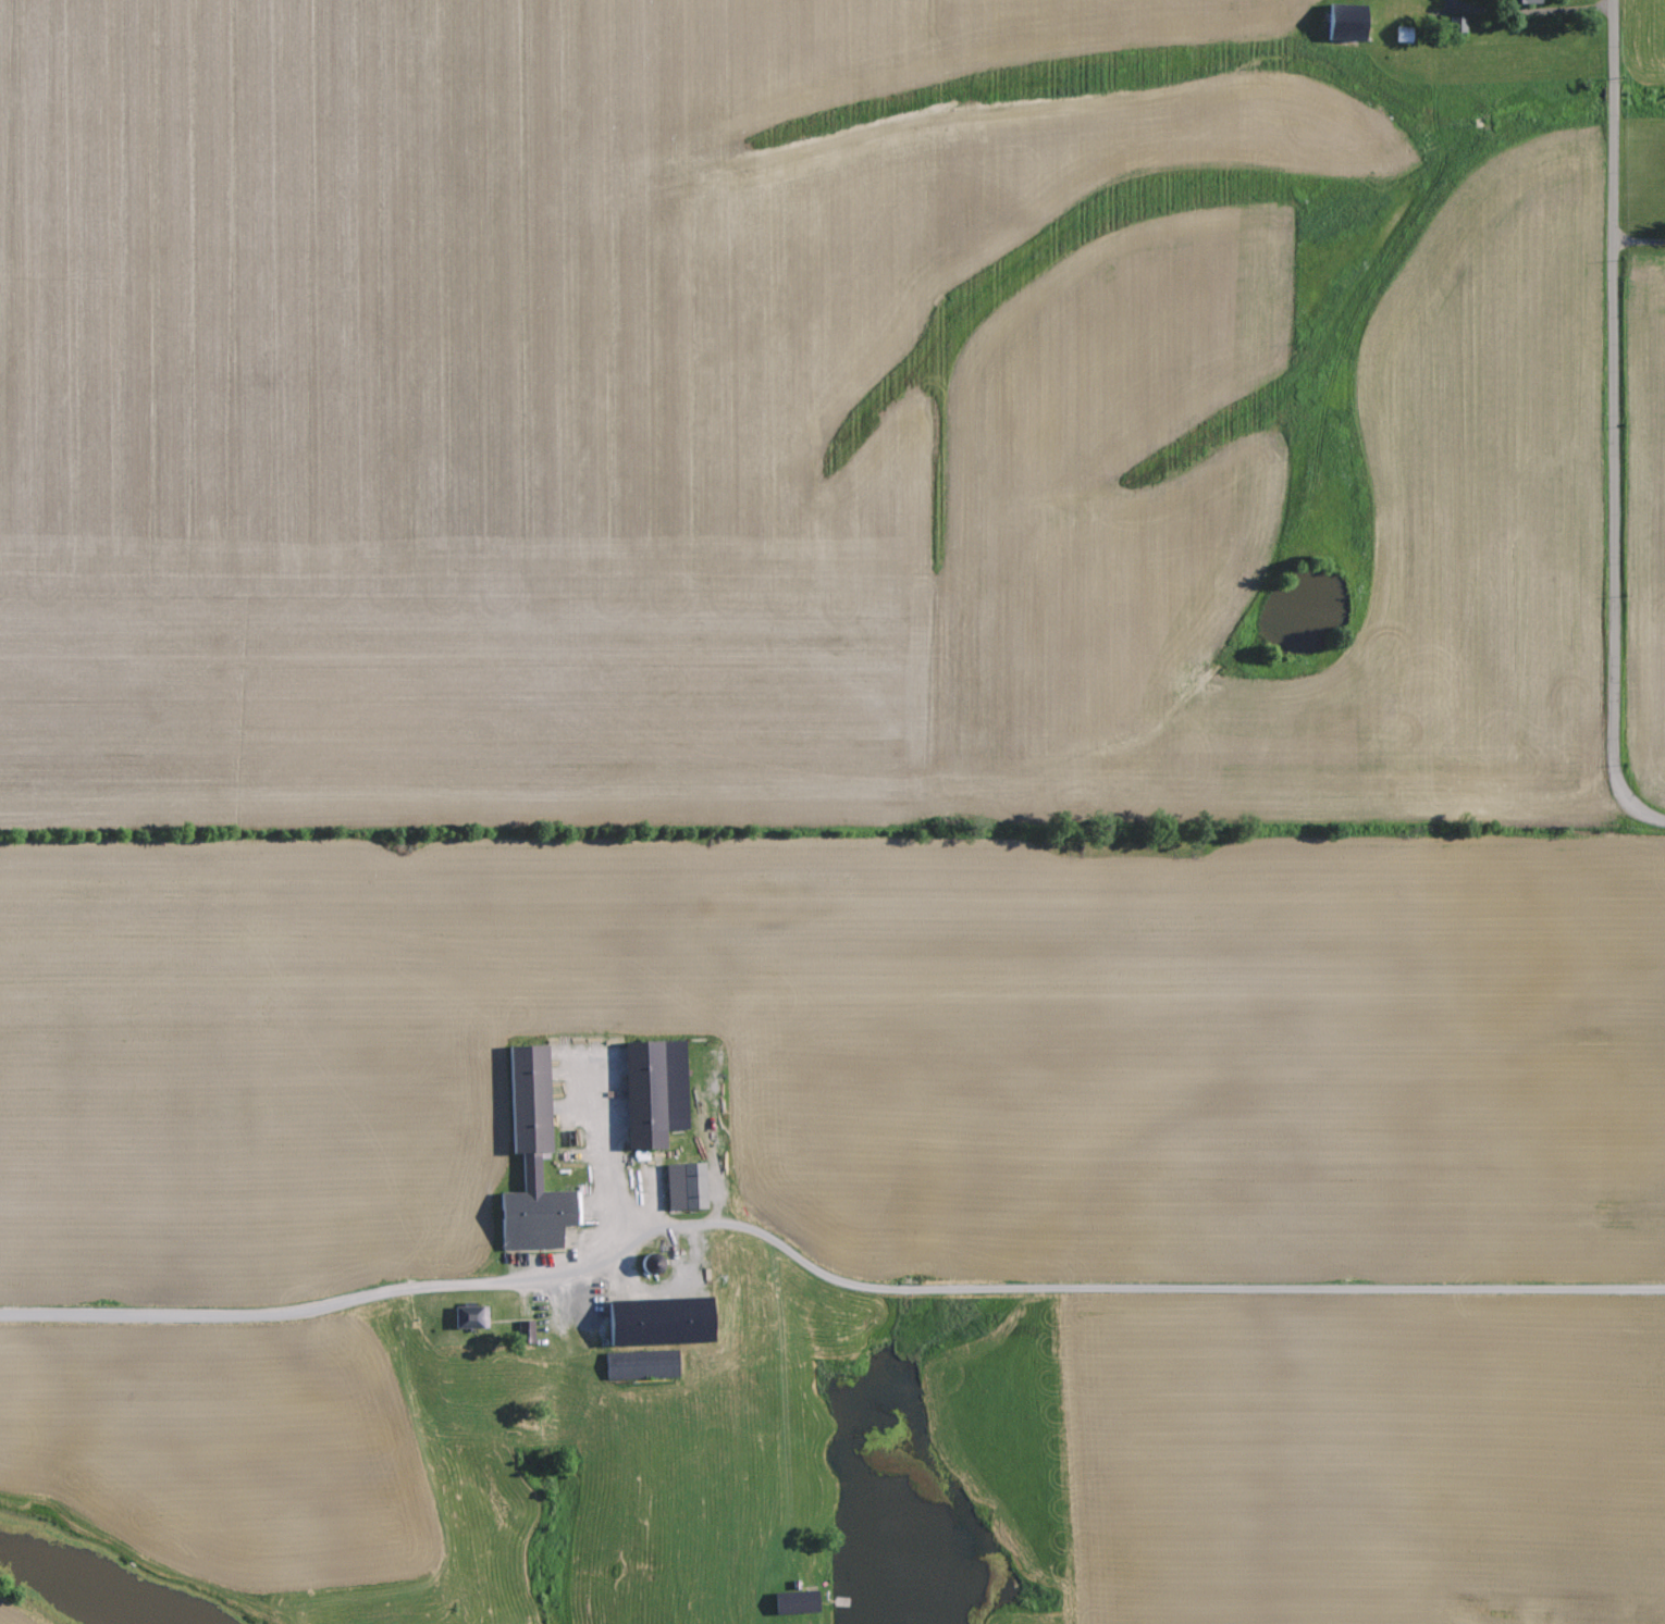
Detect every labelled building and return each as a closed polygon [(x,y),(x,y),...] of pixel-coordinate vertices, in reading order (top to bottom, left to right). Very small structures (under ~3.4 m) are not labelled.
[(1328,39),(1364,41),(1364,6),(1328,5),(1328,39)] [(1465,32),(1465,17),(1449,17),(1450,33),(1465,32)] [(623,1041),(626,1148),(664,1147),(663,1129),(685,1128),(683,1039),(623,1041)] [(550,1151),(546,1044),(505,1045),(506,1071),(509,1152),(550,1151)] [(664,1163),(666,1210),(705,1208),(703,1162),(664,1163)] [(502,1250),(561,1247),(560,1225),(578,1225),(576,1190),(538,1191),(538,1174),(522,1175),(523,1191),(499,1192),(502,1250)] [(606,1380),(677,1377),(676,1350),(604,1353),(606,1380)] [(815,1590),(773,1592),(773,1613),(816,1612),(815,1590)]
